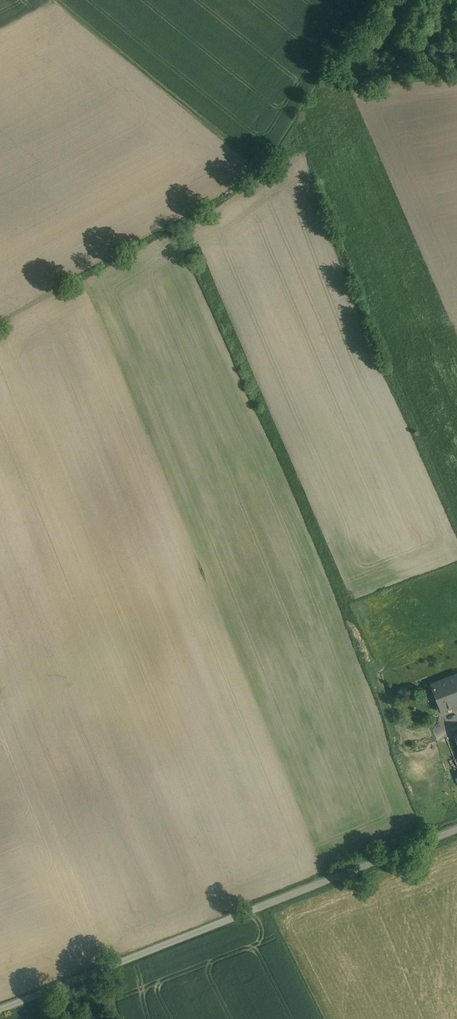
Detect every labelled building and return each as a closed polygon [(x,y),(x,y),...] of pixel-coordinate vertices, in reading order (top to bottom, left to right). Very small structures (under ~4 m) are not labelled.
[(456,704),(456,675),(432,685),(442,710),(456,704)] [(456,768),(456,732),(445,737),(456,768)]
